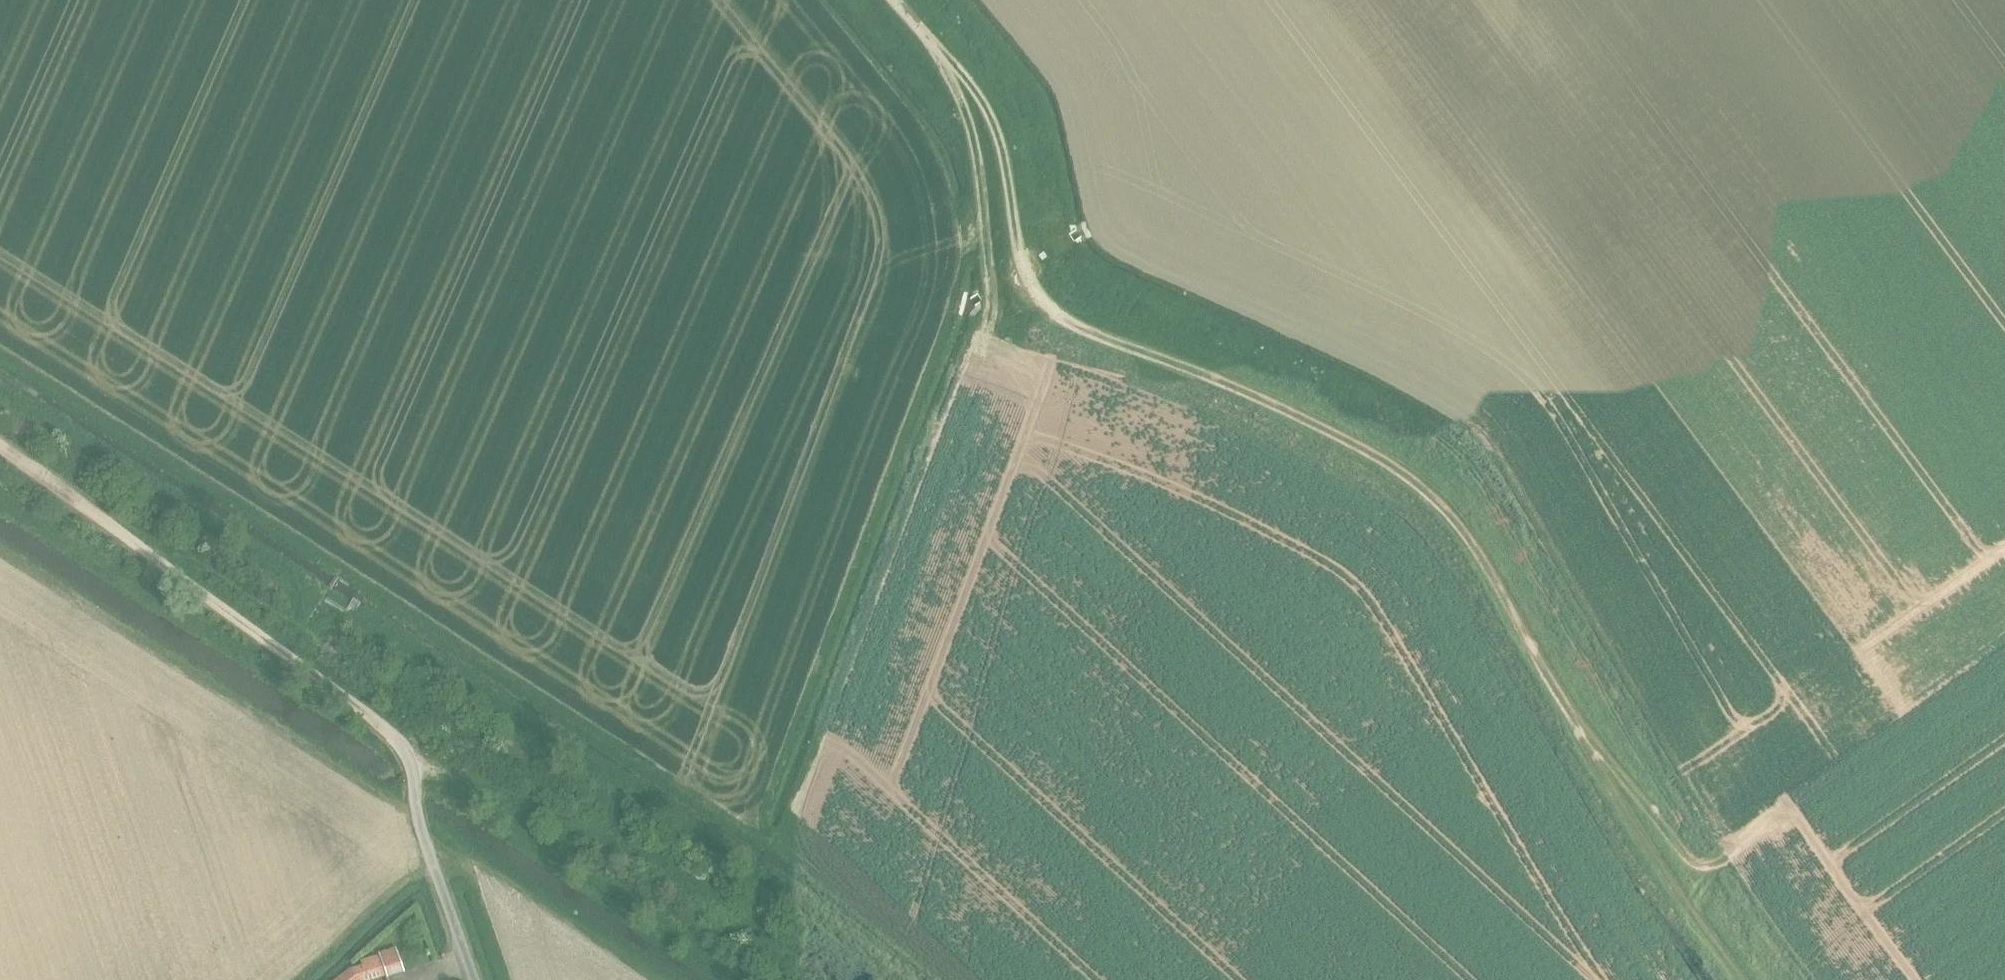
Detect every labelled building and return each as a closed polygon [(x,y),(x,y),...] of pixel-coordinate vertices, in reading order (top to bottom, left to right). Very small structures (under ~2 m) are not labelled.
[(340,979),(381,979),(390,977),(400,974),(392,950),(361,961),(363,967),(353,971),(340,979)]
